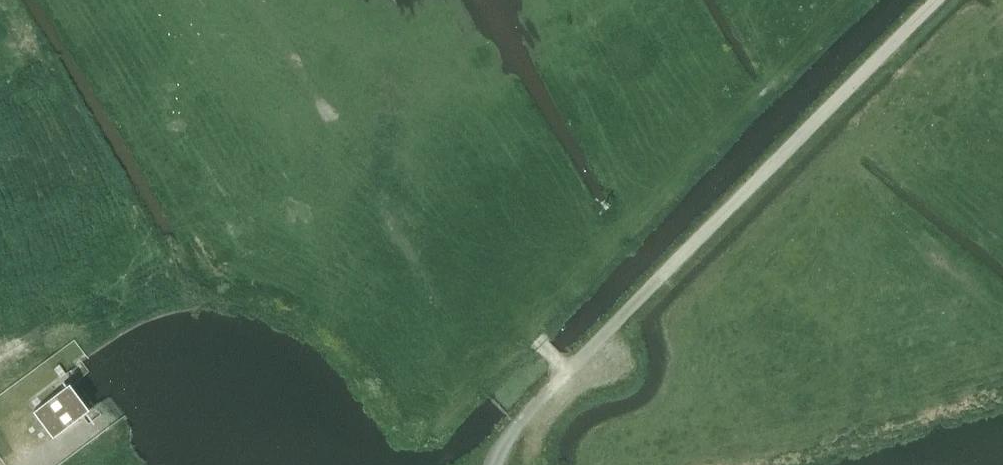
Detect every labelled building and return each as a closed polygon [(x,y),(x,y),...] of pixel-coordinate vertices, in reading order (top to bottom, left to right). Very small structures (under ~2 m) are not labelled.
[(28,402),(34,409),(63,387),(57,379),(28,402)] [(75,421),(56,396),(38,410),(37,409),(32,413),(52,439),(57,436),(56,435),(75,421)]
